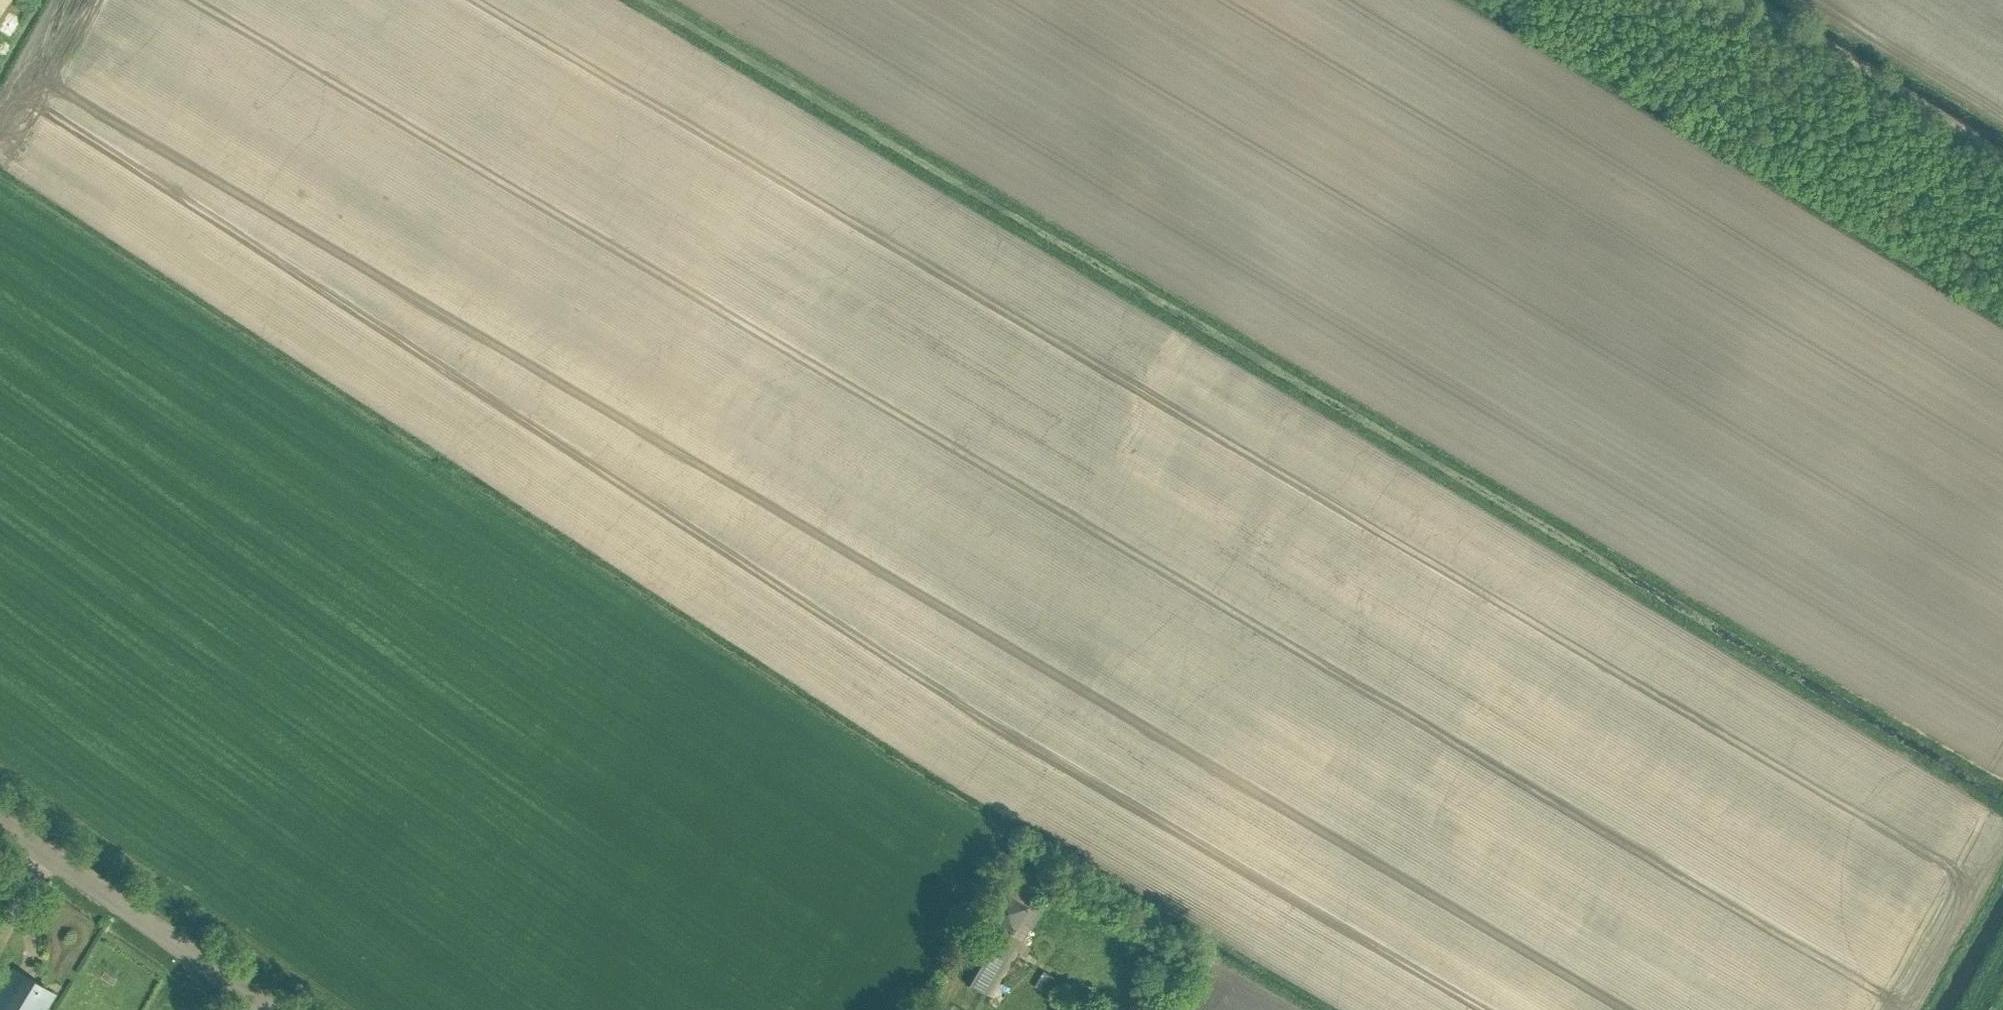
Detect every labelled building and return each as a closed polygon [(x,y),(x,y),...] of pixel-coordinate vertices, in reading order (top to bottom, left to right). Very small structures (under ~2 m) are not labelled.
[(1015,934),(1030,907),(1002,893),(988,919),(1015,934)] [(1001,970),(1012,947),(997,939),(985,962),(1001,970)] [(56,994),(14,968),(0,991),(0,1009),(46,1009),(56,994)] [(1057,996),(1065,982),(1043,970),(1036,983),(1057,996)]
